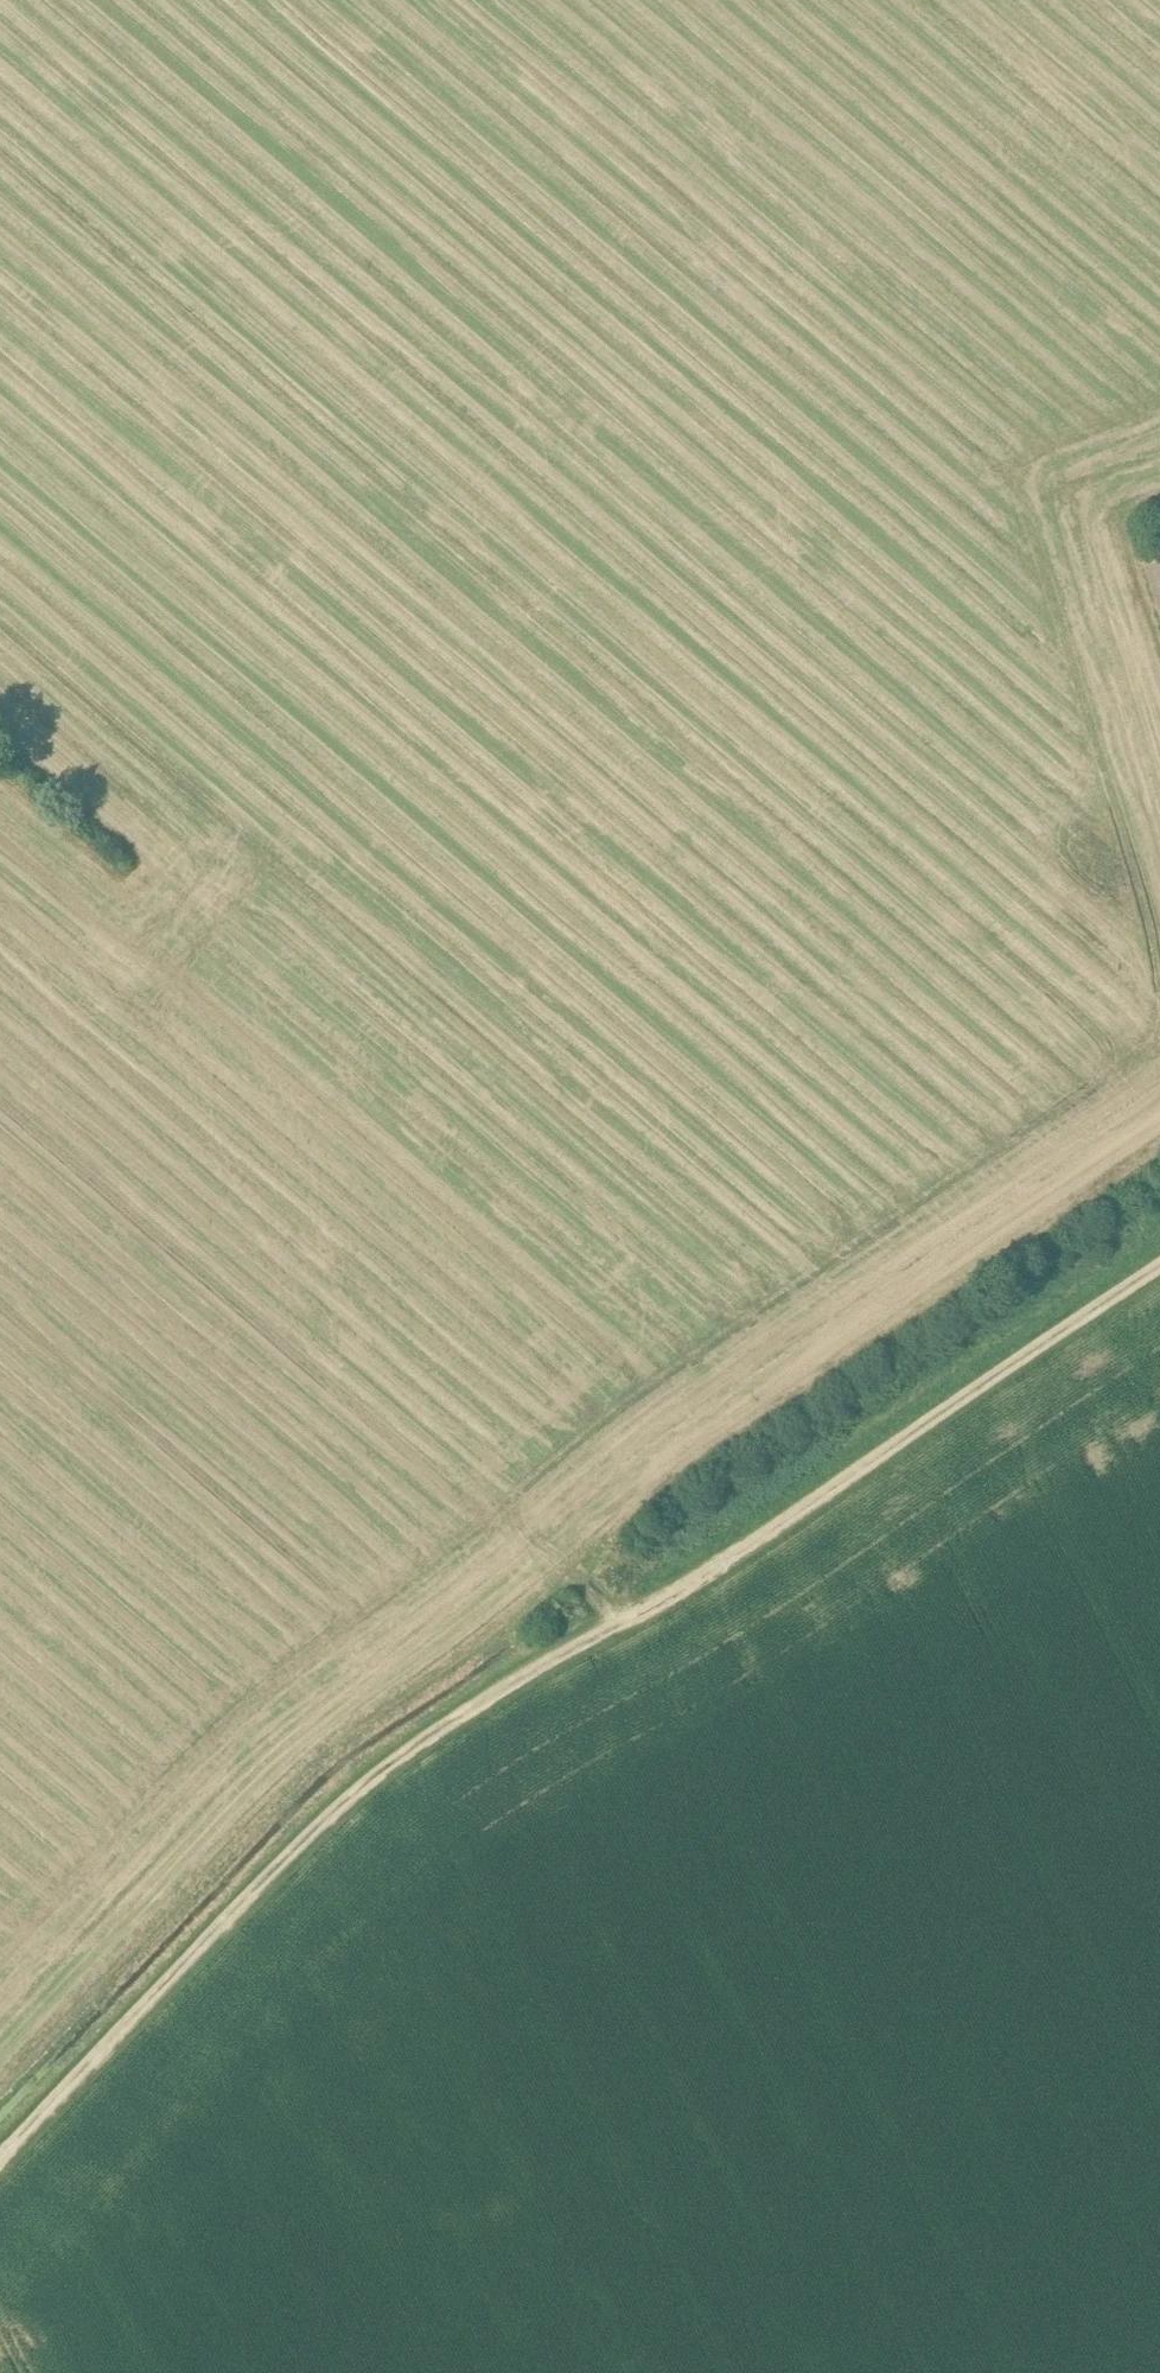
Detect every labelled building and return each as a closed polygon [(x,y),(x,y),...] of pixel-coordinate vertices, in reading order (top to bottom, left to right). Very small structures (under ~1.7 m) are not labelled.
[(1149,566),(1159,601),(1159,562),(1149,566)]
